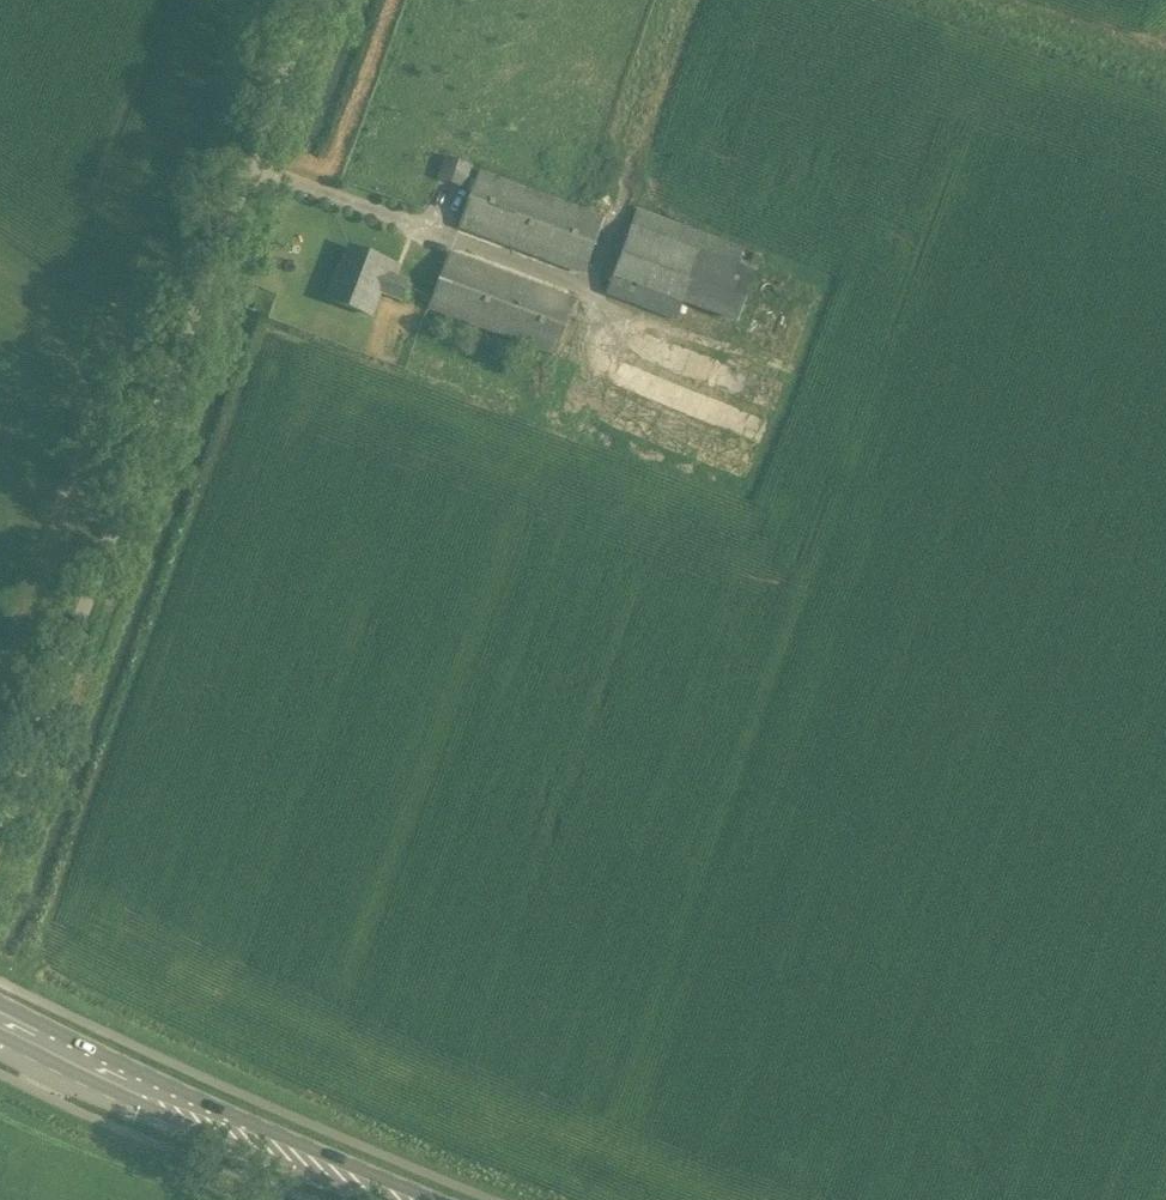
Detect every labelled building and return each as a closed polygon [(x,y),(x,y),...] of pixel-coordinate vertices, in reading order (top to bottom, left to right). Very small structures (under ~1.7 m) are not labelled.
[(464,189),(472,166),(444,156),(436,179),(464,189)] [(458,228),(583,275),(604,217),(580,208),(479,170),(458,228)] [(647,212),(637,208),(605,294),(676,320),(682,303),(737,324),(757,271),(739,264),(745,248),(647,212)] [(328,299),(370,315),(378,293),(401,301),(409,281),(386,272),(389,263),(350,248),(340,275),(337,274),(328,299)] [(449,251),(428,309),(554,356),(576,299),(449,251)]
